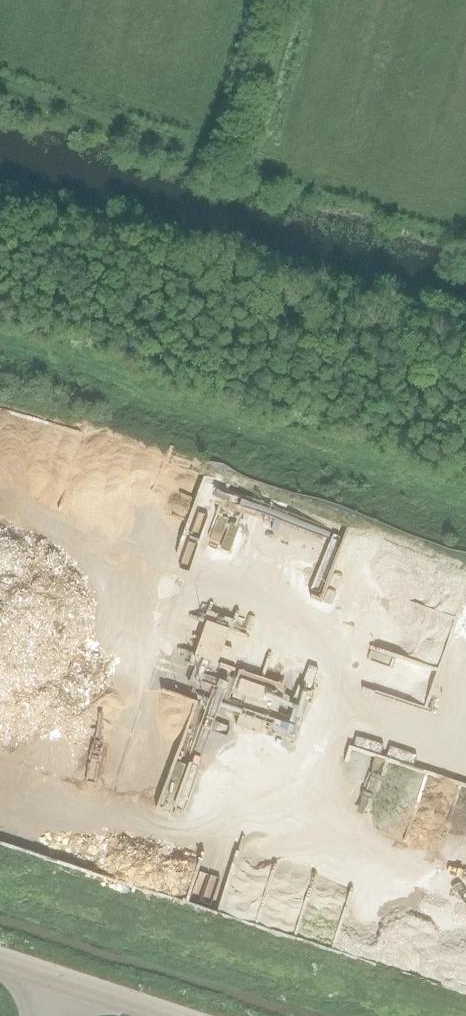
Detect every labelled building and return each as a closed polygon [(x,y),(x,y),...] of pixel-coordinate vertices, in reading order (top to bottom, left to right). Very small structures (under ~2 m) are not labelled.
[(242,673),(234,696),(248,701),(247,704),(280,715),(288,689),(242,673)]
